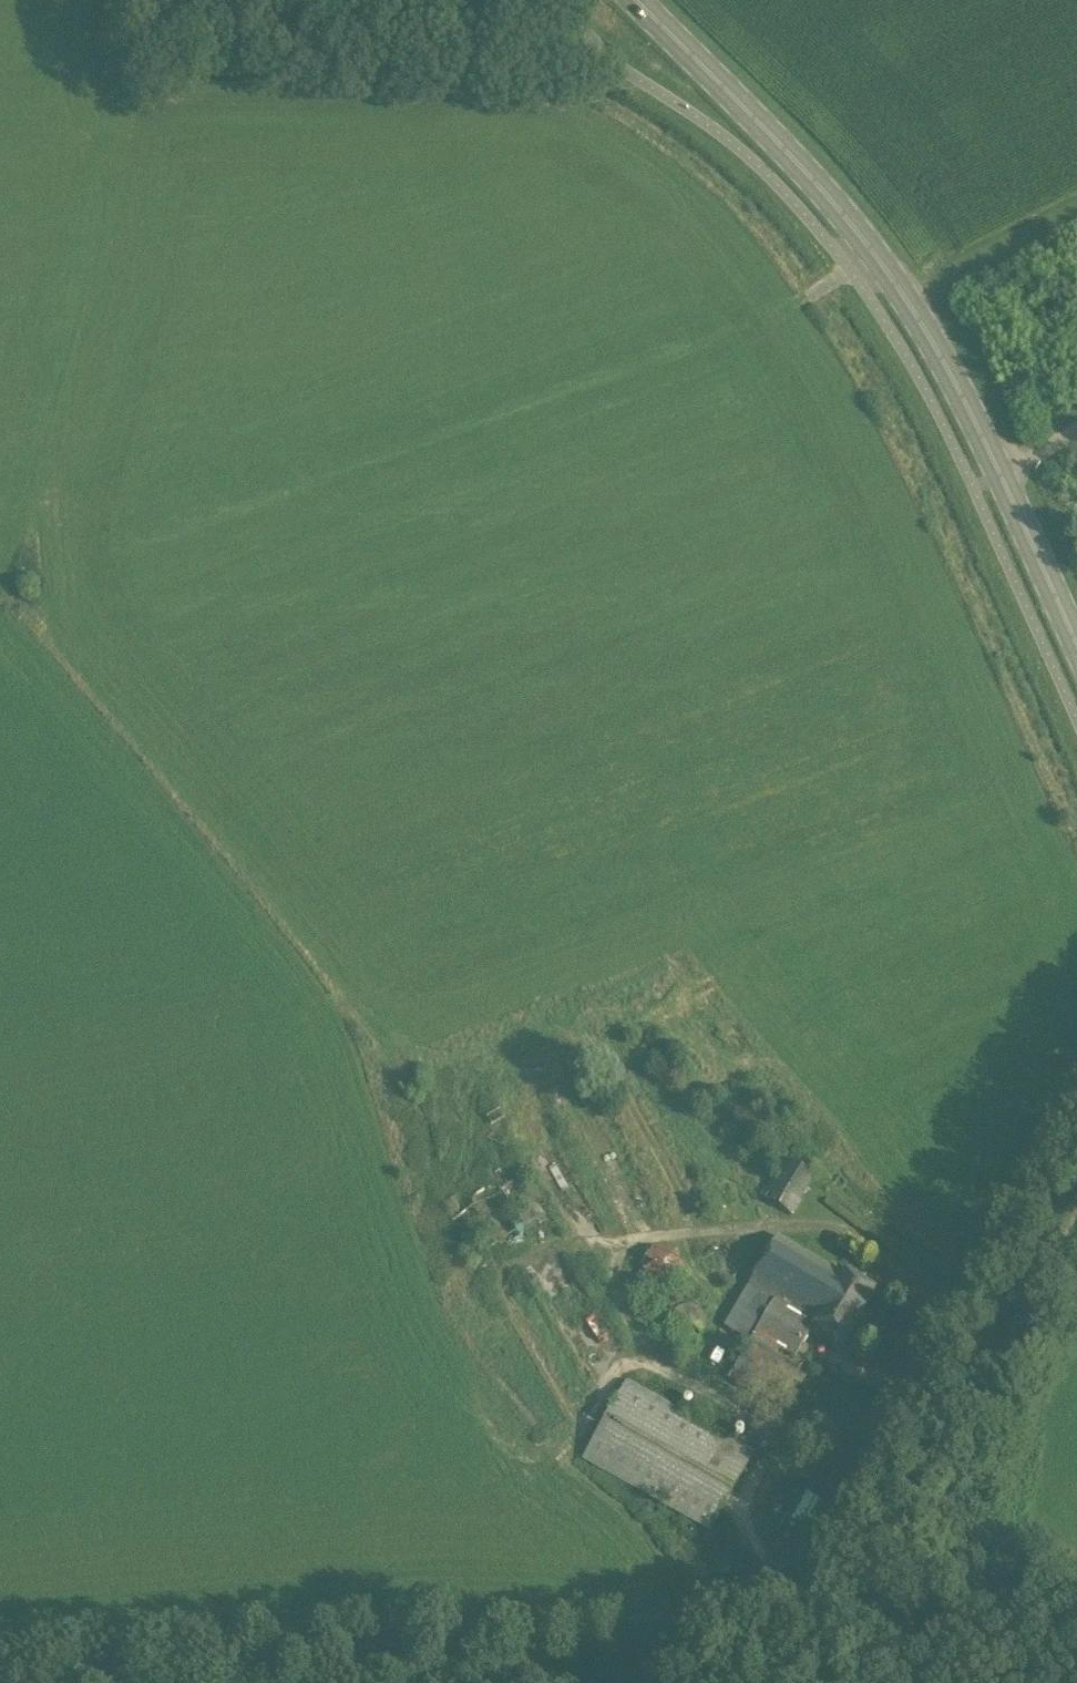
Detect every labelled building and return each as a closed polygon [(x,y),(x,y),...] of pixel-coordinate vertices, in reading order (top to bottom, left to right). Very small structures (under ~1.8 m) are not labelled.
[(792,1215),(815,1177),(784,1159),(761,1197),(792,1215)] [(844,1276),(778,1237),(750,1285),(774,1299),(728,1378),(778,1408),(805,1363),(795,1357),(815,1323),(816,1324),(815,1325),(844,1342),(874,1291),(845,1274),(844,1276)] [(652,1273),(682,1283),(692,1252),(662,1243),(652,1273)] [(710,1532),(755,1452),(627,1381),(582,1461),(710,1532)]
